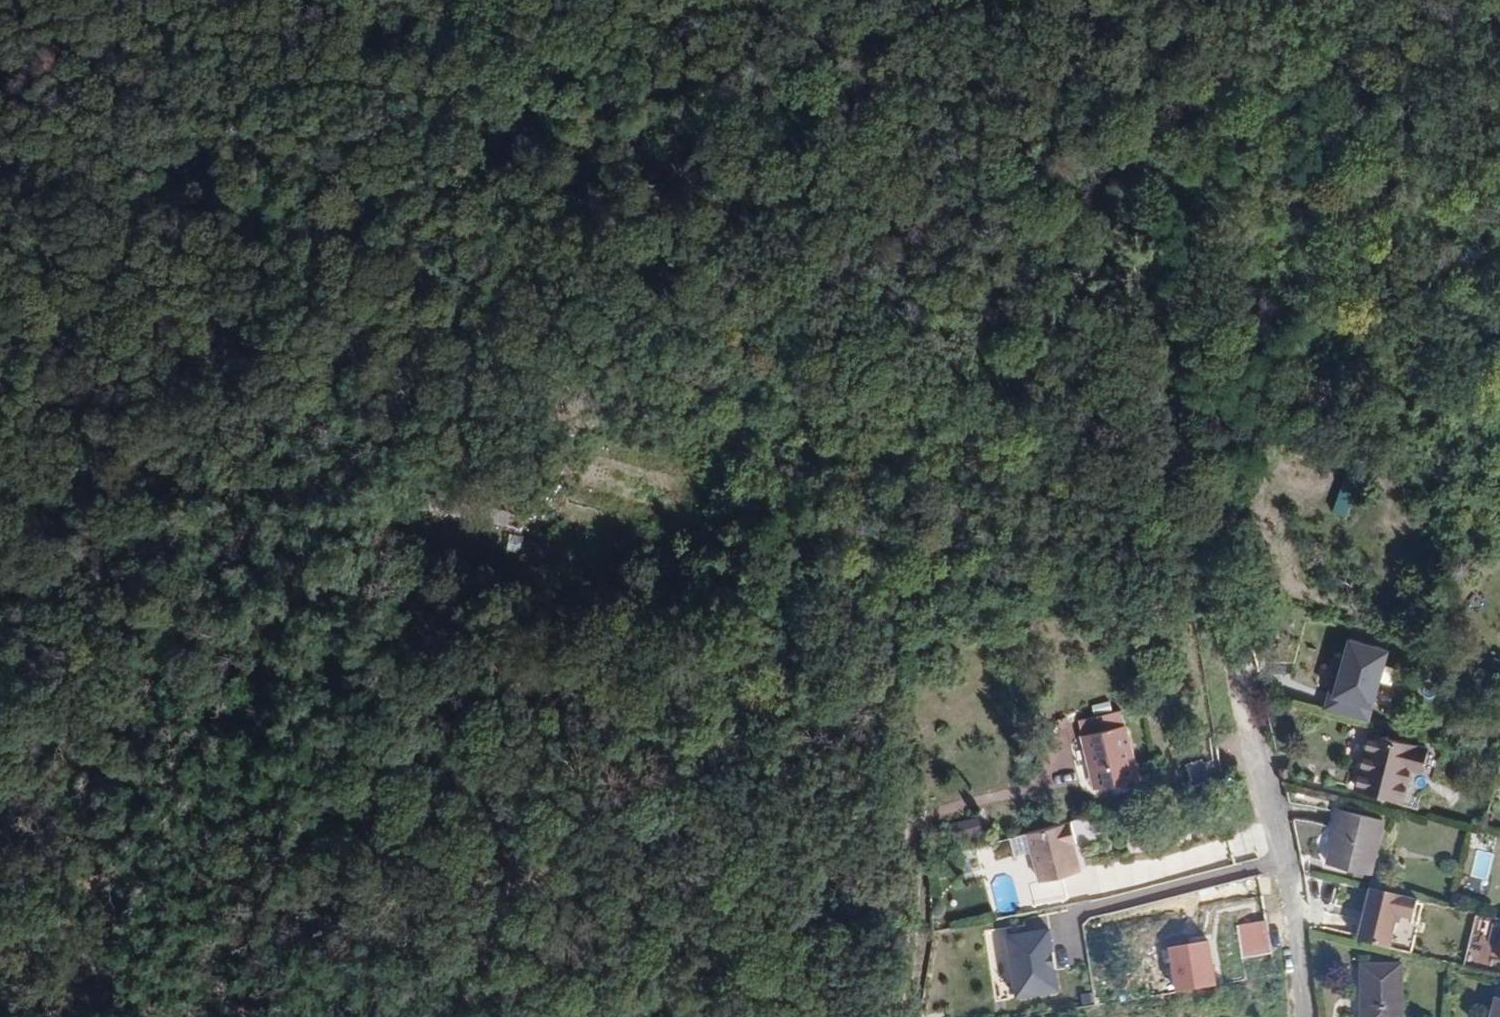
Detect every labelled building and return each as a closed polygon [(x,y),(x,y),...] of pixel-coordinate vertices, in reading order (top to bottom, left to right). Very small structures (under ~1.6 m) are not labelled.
[(1343,485),(1333,514),(1348,519),(1358,490),(1343,485)] [(1327,708),(1371,719),(1390,645),(1346,634),(1327,708)] [(1096,782),(1138,771),(1118,704),(1077,716),(1096,782)] [(1369,738),(1356,791),(1403,802),(1411,772),(1421,774),(1425,753),(1369,738)] [(1201,782),(1231,774),(1226,757),(1197,764),(1201,782)] [(1155,769),(1138,771),(1096,782),(1114,780),(1155,769)] [(978,808),(954,820),(960,834),(984,822),(981,813),(978,808)] [(1382,822),(1340,811),(1328,863),(1370,873),(1382,822)] [(1074,817),(1049,824),(1030,829),(1042,878),(1030,881),(1036,905),(1070,896),(1067,883),(1064,873),(1084,868),(1077,840),(1080,839),(1074,817)] [(1420,898),(1373,887),(1361,937),(1393,945),(1401,914),(1416,917),(1420,898)] [(1267,920),(1238,925),(1243,956),(1272,952),(1267,920)] [(1049,927),(1006,934),(1016,997),(1059,990),(1049,927)] [(1210,940),(1170,947),(1178,991),(1218,983),(1210,940)] [(1368,1016),(1408,1016),(1408,965),(1367,966),(1368,1016)]
